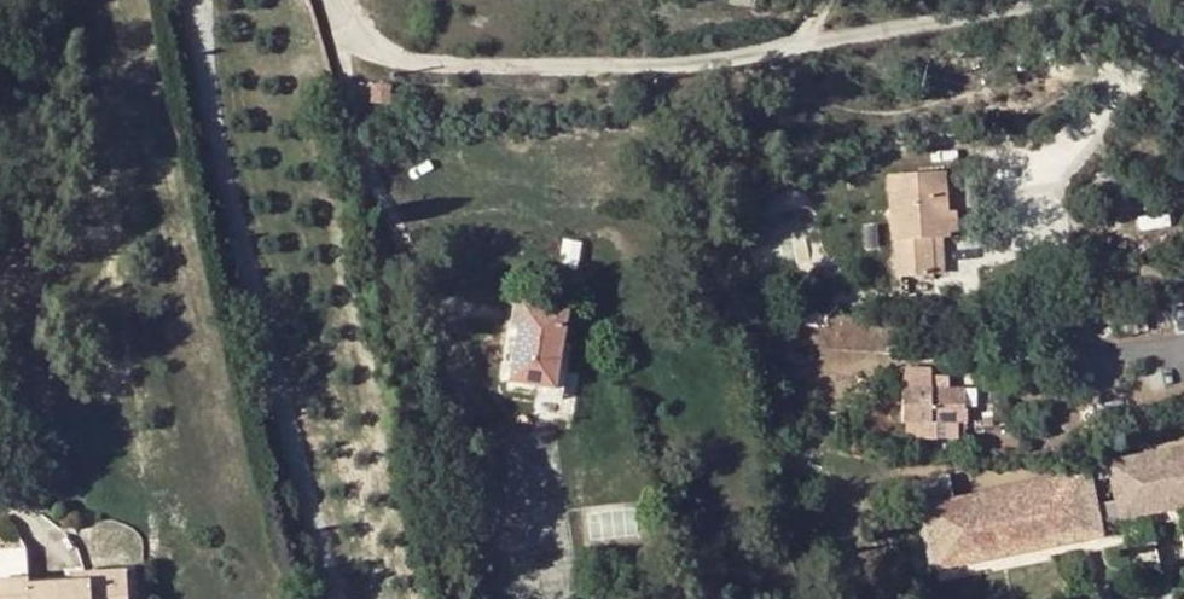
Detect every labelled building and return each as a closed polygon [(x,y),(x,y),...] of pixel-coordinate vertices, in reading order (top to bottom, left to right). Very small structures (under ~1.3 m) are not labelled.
[(369,103),(389,102),(388,83),(368,83),(369,103)] [(943,232),(942,208),(939,170),(889,174),(896,275),(931,273),(928,239),(941,240),(944,240),(943,232)] [(942,208),(943,232),(957,231),(956,207),(942,208)] [(928,239),(931,273),(943,273),(941,240),(928,239)] [(509,380),(521,304),(511,302),(501,379),(509,380)] [(558,343),(562,310),(521,304),(509,380),(532,384),(551,387),(558,343)] [(551,387),(532,384),(529,395),(558,398),(566,344),(558,343),(551,387)] [(899,391),(899,422),(929,423),(929,408),(929,391),(899,391)] [(963,423),(963,408),(929,408),(929,423),(963,423)] [(1183,443),(1183,440),(1183,434),(1101,447),(1103,455),(1124,453),(1124,451),(1183,443)] [(1183,496),(1183,443),(1124,451),(1124,453),(1103,455),(1109,506),(1130,504),(1183,496)] [(1085,459),(916,493),(929,559),(1098,525),(1085,459)] [(122,569),(86,570),(87,579),(78,580),(35,580),(35,574),(0,576),(0,598),(123,598),(122,569)] [(86,570),(78,570),(78,580),(87,579),(86,570)] [(630,571),(632,585),(645,584),(642,570),(630,571)]
